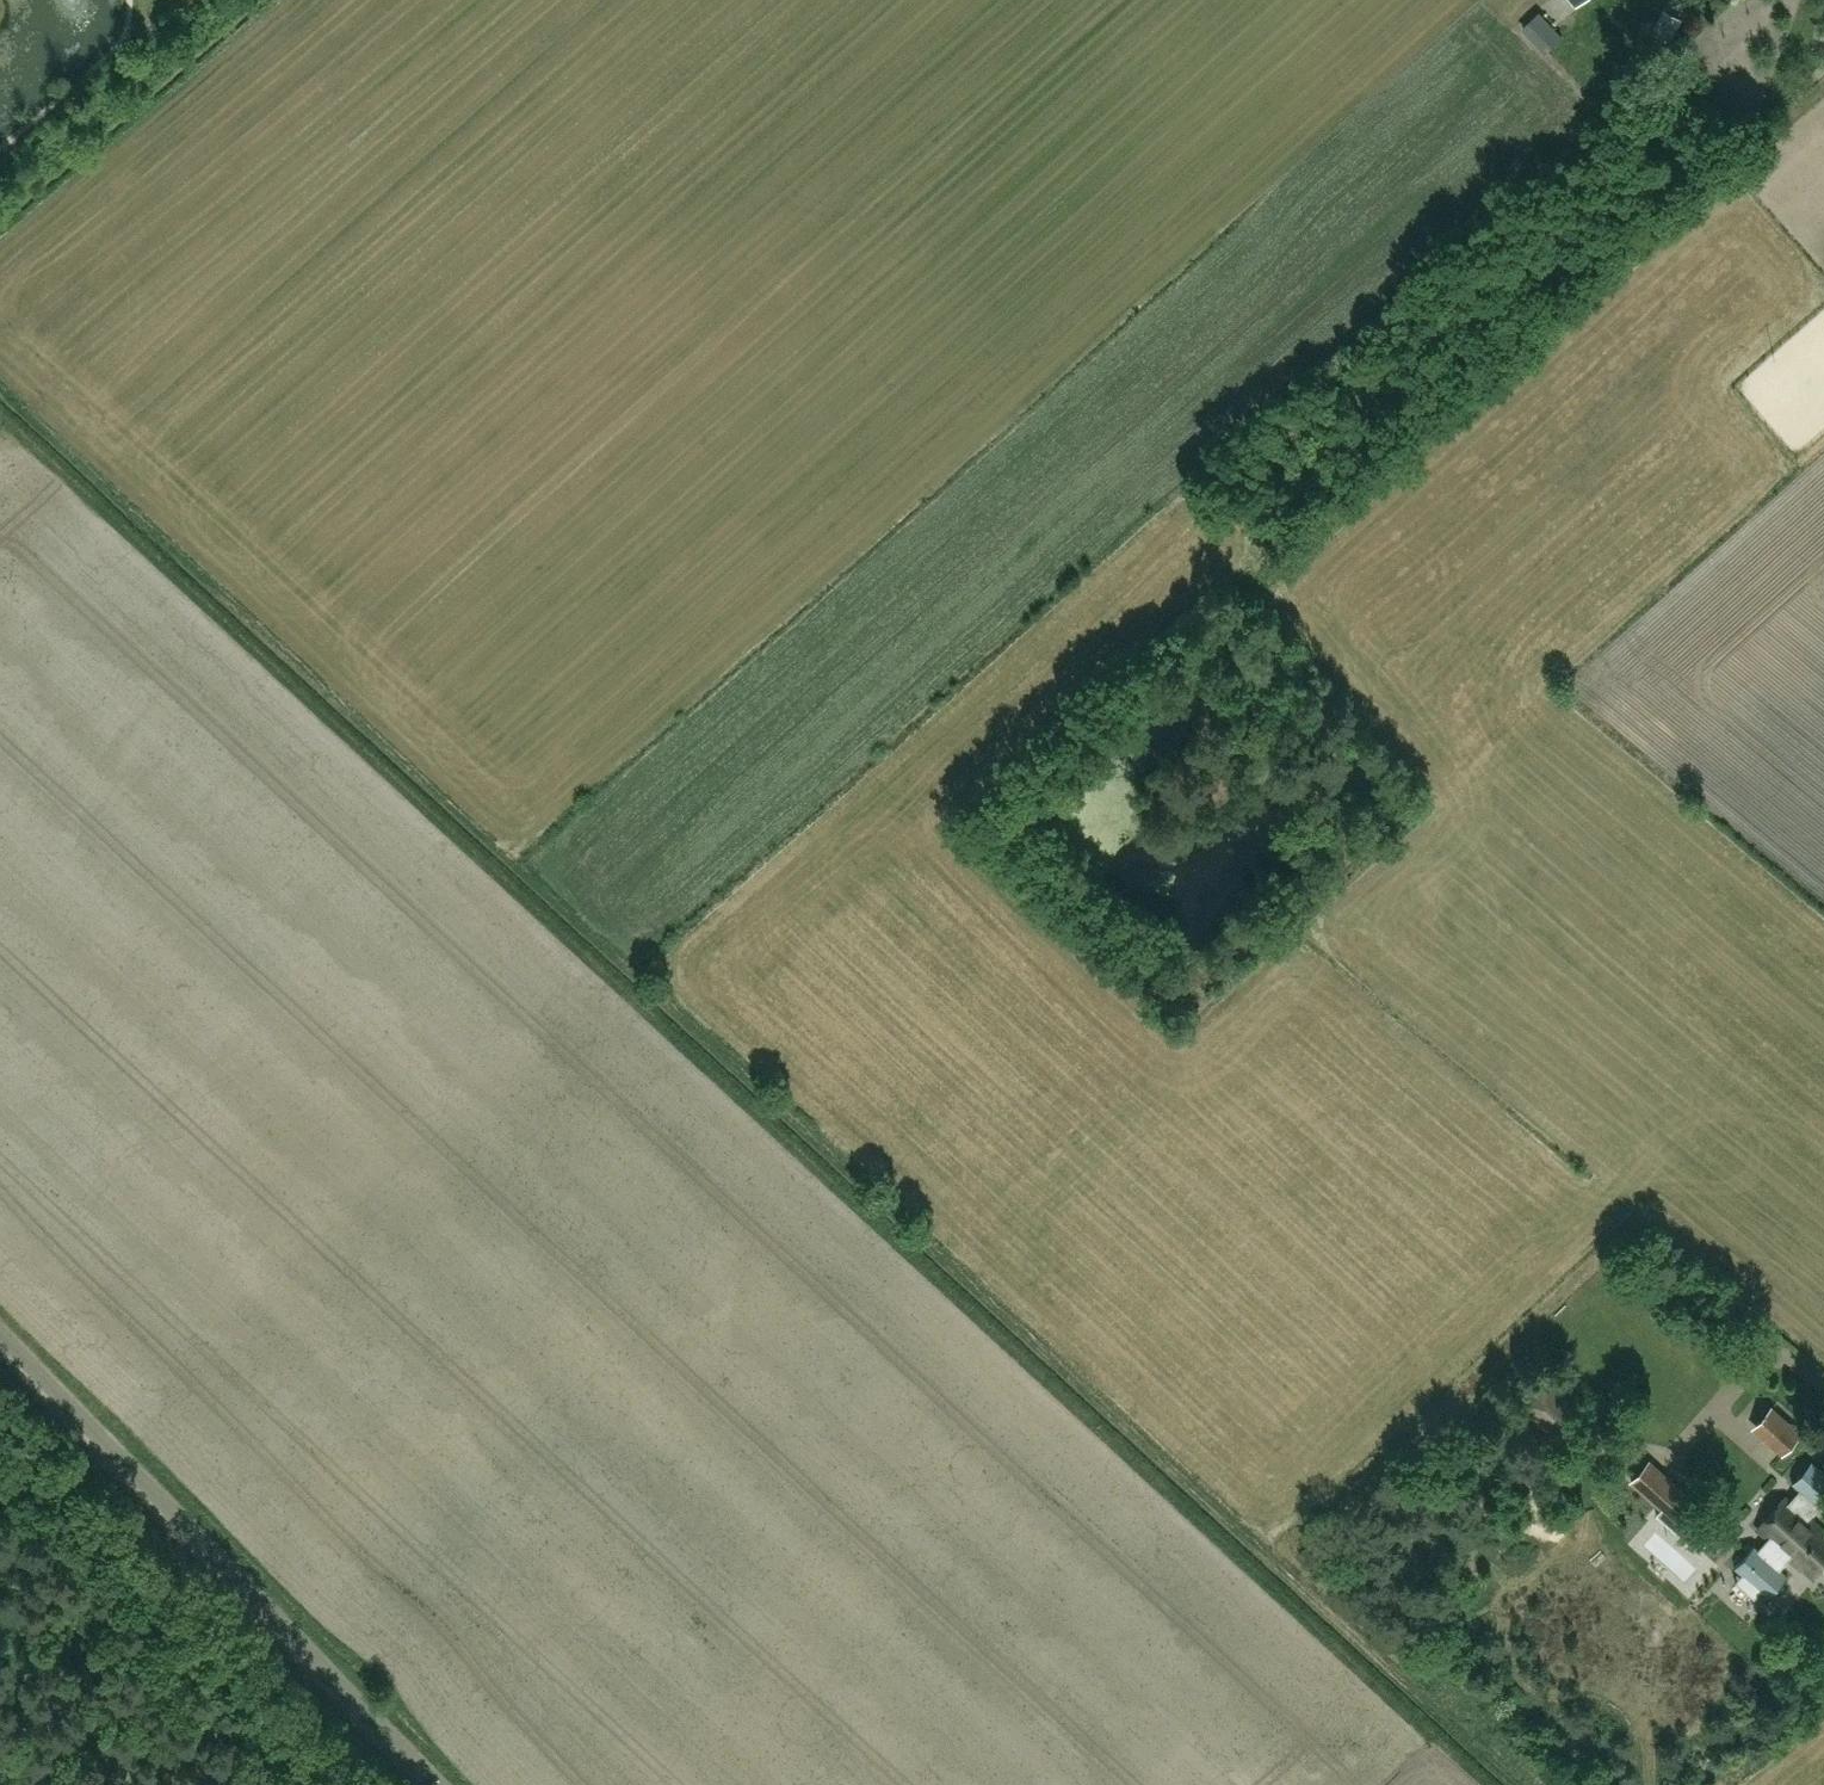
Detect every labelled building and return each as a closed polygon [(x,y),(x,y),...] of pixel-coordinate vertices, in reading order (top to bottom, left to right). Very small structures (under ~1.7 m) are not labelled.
[(1540,9),(1520,27),(1544,52),(1547,48),(1563,33),(1540,9)] [(1581,1428),(1580,1415),(1556,1393),(1543,1394),(1533,1405),(1534,1418),(1558,1440),(1571,1439),(1581,1428)] [(1801,1434),(1773,1408),(1758,1424),(1787,1450),(1801,1434)] [(1787,1497),(1759,1529),(1770,1538),(1760,1549),(1756,1545),(1736,1568),(1769,1597),(1789,1575),(1781,1567),(1790,1556),(1804,1568),(1806,1566),(1815,1574),(1823,1564),(1823,1530),(1810,1517),(1820,1506),(1823,1510),(1823,1470),(1813,1460),(1793,1483),(1801,1490),(1791,1500),(1787,1497)] [(1704,1545),(1718,1529),(1647,1465),(1633,1481),(1704,1545)]
